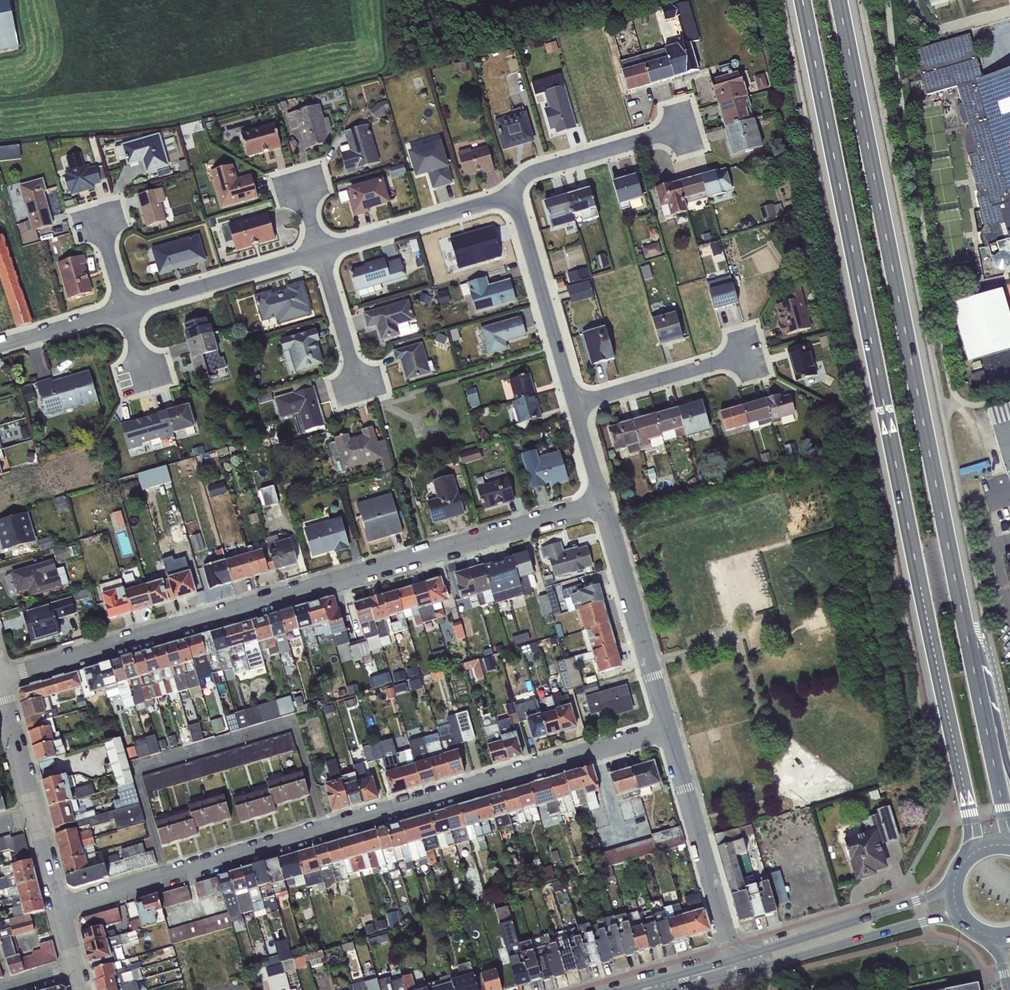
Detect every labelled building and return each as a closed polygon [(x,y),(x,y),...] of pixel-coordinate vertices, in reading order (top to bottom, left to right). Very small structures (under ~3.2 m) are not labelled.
[(18,47),(9,0),(0,0),(0,51),(18,47)] [(665,49),(674,77),(698,70),(690,43),(699,40),(688,2),(662,9),(665,21),(677,17),(684,43),(665,49)] [(982,78),(969,35),(914,51),(927,96),(957,87),(962,104),(967,124),(968,127),(976,154),(968,156),(972,169),(971,170),(975,185),(978,184),(979,190),(977,194),(977,197),(976,197),(980,210),(979,211),(984,227),(981,232),(987,247),(1004,241),(1001,232),(1006,231),(999,206),(1009,202),(1009,201),(976,80),(982,78)] [(556,42),(544,45),(547,55),(558,52),(556,42)] [(665,49),(642,55),(651,84),(674,77),(665,49)] [(651,84),(642,55),(619,62),(628,91),(651,84)] [(466,63),(453,64),(454,74),(467,73),(466,63)] [(718,105),(747,97),(735,63),(719,68),(721,78),(711,81),(718,105)] [(982,78),(976,80),(1009,201),(1009,70),(982,78)] [(560,74),(541,80),(545,93),(549,108),(544,109),(550,130),(555,128),(557,133),(576,128),(560,74)] [(763,74),(755,76),(759,91),(767,88),(763,74)] [(535,95),(545,93),(541,80),(531,83),(535,95)] [(747,97),(718,105),(725,128),(754,119),(747,97)] [(379,103),(369,111),(376,118),(389,107),(387,101),(379,103)] [(959,105),(959,111),(960,118),(965,125),(967,124),(962,104),(959,105)] [(320,105),(287,115),(291,131),(298,129),(305,150),(323,145),(332,129),(328,118),(323,120),(320,105)] [(524,112),(496,121),(504,149),(533,140),(524,112)] [(754,119),(725,128),(733,156),(763,147),(754,119)] [(274,123),(241,133),(247,157),(281,147),(274,123)] [(349,151),(340,153),(346,173),(380,163),(369,125),(344,132),(349,151)] [(965,135),(965,140),(966,148),(968,156),(976,154),(968,127),(967,129),(965,135)] [(121,146),(115,148),(119,161),(125,159),(127,166),(142,161),(146,174),(169,167),(159,133),(121,145),(121,146)] [(56,139),(48,142),(51,150),(58,148),(56,139)] [(442,143),(410,152),(417,175),(430,171),(434,187),(451,182),(447,169),(449,168),(442,143)] [(470,149),(457,152),(464,175),(482,170),(483,173),(494,169),(487,146),(471,151),(470,149)] [(0,150),(0,160),(13,158),(13,162),(20,161),(18,147),(0,150)] [(100,181),(96,168),(96,166),(89,168),(89,165),(84,166),(80,154),(66,158),(69,170),(64,172),(65,175),(64,175),(68,193),(70,192),(71,196),(95,189),(94,186),(101,184),(100,181)] [(186,160),(178,162),(181,172),(189,170),(186,160)] [(404,164),(389,169),(391,177),(407,172),(404,164)] [(233,165),(210,172),(221,209),(258,198),(251,175),(237,178),(233,165)] [(102,167),(96,168),(100,181),(106,180),(102,167)] [(725,169),(701,176),(707,198),(732,191),(725,169)] [(636,176),(613,182),(621,210),(630,207),(629,203),(642,199),(636,176)] [(701,176),(678,183),(684,204),(707,198),(701,176)] [(22,234),(36,230),(52,225),(43,192),(45,191),(42,180),(19,186),(29,222),(19,224),(22,234)] [(381,181),(347,191),(350,201),(355,215),(369,211),(368,208),(387,202),(381,181)] [(684,204),(678,183),(655,189),(664,218),(687,213),(684,204)] [(161,189),(137,196),(147,227),(166,221),(161,203),(165,202),(161,189)] [(590,189),(567,196),(573,216),(581,213),(583,222),(598,218),(590,189)] [(350,201),(347,191),(339,194),(341,203),(350,201)] [(573,216),(567,196),(544,202),(552,229),(574,222),(573,216)] [(75,199),(64,202),(66,209),(77,205),(75,199)] [(999,206),(1006,231),(1007,232),(1009,240),(1009,244),(1009,202),(999,206)] [(781,204),(759,208),(763,220),(766,219),(767,221),(784,216),(781,204)] [(228,227),(232,240),(236,250),(275,239),(268,214),(228,227)] [(232,240),(228,227),(222,229),(226,242),(232,240)] [(493,227),(450,240),(458,269),(501,256),(493,227)] [(36,230),(22,234),(25,245),(39,240),(36,230)] [(0,236),(0,274),(17,328),(32,324),(3,235),(0,236)] [(150,266),(147,270),(150,273),(160,272),(204,259),(197,235),(151,249),(155,264),(150,266)] [(418,240),(410,241),(413,253),(420,251),(418,240)] [(1004,241),(987,247),(991,257),(994,257),(993,259),(992,262),(993,265),(994,267),(995,269),(998,271),(1001,271),(1004,271),(1009,269),(1009,244),(1009,240),(1004,241)] [(718,242),(710,245),(713,257),(722,254),(718,242)] [(658,243),(641,248),(645,260),(662,255),(658,243)] [(604,254),(595,256),(599,269),(608,267),(604,254)] [(83,255),(58,262),(68,299),(92,292),(84,265),(86,264),(83,255)] [(352,273),(351,273),(352,277),(352,276),(357,291),(358,290),(360,296),(375,293),(373,287),(405,277),(400,259),(386,264),(384,259),(365,265),(366,267),(351,271),(352,273)] [(649,266),(641,268),(645,281),(652,279),(649,266)] [(587,268),(567,274),(570,283),(589,277),(587,268)] [(730,276),(707,283),(715,310),(738,304),(730,276)] [(486,278),(460,286),(463,296),(470,295),(475,313),(515,301),(509,280),(488,286),(486,278)] [(562,279),(556,281),(558,289),(565,288),(562,279)] [(589,280),(567,286),(571,303),(593,297),(589,280)] [(270,292),(255,297),(262,322),(275,318),(277,324),(311,314),(309,307),(302,283),(287,287),(288,290),(271,295),(270,292)] [(789,302),(776,305),(782,336),(811,328),(800,288),(786,291),(789,302)] [(951,305),(968,363),(1009,350),(1009,317),(1002,289),(951,305)] [(447,290),(437,293),(441,306),(450,303),(447,290)] [(422,294),(418,301),(429,305),(432,298),(422,294)] [(408,300),(362,313),(367,329),(377,326),(381,341),(400,335),(411,332),(408,323),(415,321),(408,300)] [(674,310),(652,316),(660,346),(683,339),(674,310)] [(520,317),(480,329),(488,355),(508,349),(506,342),(526,336),(520,317)] [(185,333),(187,341),(213,334),(210,325),(208,326),(206,318),(184,324),(187,332),(185,333)] [(605,328),(582,334),(592,365),(614,359),(605,328)] [(316,329),(280,340),(289,373),(294,371),(295,373),(324,364),(317,342),(320,342),(316,329)] [(457,329),(450,331),(453,342),(460,340),(457,329)] [(194,364),(196,371),(197,375),(202,374),(205,381),(217,378),(215,371),(226,368),(223,358),(219,359),(217,352),(218,352),(213,334),(187,341),(194,364)] [(439,334),(436,342),(443,345),(446,337),(439,334)] [(827,336),(819,338),(822,348),(829,346),(827,336)] [(422,343),(394,352),(396,360),(401,359),(407,379),(430,373),(430,372),(434,371),(431,361),(428,362),(422,343)] [(808,344),(788,350),(796,380),(817,374),(808,344)] [(983,370),(971,374),(973,382),(986,378),(983,370)] [(54,386),(53,382),(52,378),(36,383),(46,416),(98,402),(89,371),(72,376),(73,380),(54,386)] [(515,401),(535,395),(529,374),(509,380),(515,401)] [(72,376),(53,382),(54,386),(73,380),(72,376)] [(294,393),(313,388),(311,380),(292,386),(294,393)] [(32,387),(21,390),(25,403),(36,400),(32,387)] [(313,388),(294,393),(293,393),(293,392),(274,398),(279,420),(294,416),(299,433),(324,426),(318,404),(316,405),(314,398),(316,397),(313,388)] [(475,389),(466,391),(471,408),(479,405),(475,389)] [(271,393),(258,397),(260,404),(273,400),(271,393)] [(535,395),(515,401),(512,402),(518,424),(528,421),(541,417),(535,395)] [(782,395),(765,400),(772,422),(772,424),(780,421),(780,419),(795,415),(789,396),(782,397),(782,395)] [(765,400),(743,406),(748,425),(749,430),(772,422),(765,400)] [(701,401),(678,408),(685,435),(686,438),(710,431),(701,401)] [(987,410),(1006,474),(1009,473),(1009,403),(987,410)] [(189,405),(167,411),(173,434),(195,427),(189,405)] [(748,425),(743,406),(720,413),(725,432),(748,425)] [(678,408),(655,415),(663,441),(685,435),(678,408)] [(144,419),(151,441),(160,439),(161,441),(174,437),(173,434),(167,411),(158,414),(158,415),(144,419)] [(655,415),(632,422),(640,451),(664,444),(663,441),(655,415)] [(151,441),(144,419),(130,423),(130,422),(121,424),(128,450),(141,447),(141,444),(151,441)] [(260,420),(253,422),(257,435),(264,433),(260,420)] [(528,421),(518,424),(514,425),(516,433),(531,429),(528,421)] [(640,451),(632,422),(609,428),(616,451),(627,448),(629,454),(640,451)] [(28,427),(21,429),(23,441),(31,438),(28,427)] [(335,442),(328,444),(332,459),(334,459),(339,473),(346,472),(345,469),(380,460),(384,472),(393,469),(384,440),(377,443),(373,427),(361,431),(363,435),(350,439),(349,434),(334,438),(335,442)] [(42,441),(37,452),(43,455),(46,449),(50,451),(54,443),(46,440),(45,442),(42,441)] [(794,443),(784,446),(788,461),(798,458),(794,443)] [(202,446),(192,450),(194,457),(204,453),(202,446)] [(227,448),(216,451),(218,458),(229,455),(227,448)] [(478,449),(459,454),(463,465),(482,459),(478,449)] [(536,451),(522,455),(532,489),(545,485),(545,484),(551,482),(552,485),(567,481),(559,453),(538,459),(536,451)] [(27,452),(26,462),(38,464),(36,454),(27,452)] [(768,453),(760,455),(762,463),(765,463),(765,465),(771,464),(768,453)] [(753,460),(742,465),(745,473),(756,468),(753,460)] [(167,465),(137,474),(142,491),(171,482),(167,465)] [(653,466),(646,468),(649,481),(656,479),(653,466)] [(394,472),(385,474),(387,482),(396,480),(394,472)] [(437,498),(427,501),(434,523),(464,515),(453,475),(432,481),(437,498)] [(508,478),(477,487),(483,509),(514,500),(508,478)] [(694,478),(687,483),(692,490),(699,485),(694,478)] [(290,479),(282,481),(285,490),(292,488),(290,479)] [(137,481),(125,484),(127,492),(139,489),(137,481)] [(223,482),(208,487),(211,497),(226,492),(223,482)] [(261,492),(259,492),(263,506),(264,506),(265,508),(279,504),(274,486),(260,490),(261,492)] [(391,494),(357,504),(368,543),(403,533),(391,494)] [(64,495),(53,499),(58,513),(69,510),(64,495)] [(121,510),(112,513),(117,529),(125,526),(121,510)] [(0,537),(4,549),(36,540),(28,513),(0,522),(0,528),(3,536),(0,537)] [(257,513),(249,515),(252,523),(259,521),(257,513)] [(339,518),(305,528),(313,556),(335,549),(336,552),(348,548),(339,518)] [(179,525),(169,528),(174,543),(183,541),(179,525)] [(200,534),(192,536),(196,552),(205,550),(200,534)] [(278,535),(267,538),(269,545),(280,542),(278,535)] [(51,537),(37,541),(40,551),(55,547),(51,537)] [(297,564),(289,538),(280,542),(269,545),(268,546),(268,548),(275,570),(297,564)] [(168,579),(174,600),(196,593),(187,564),(173,568),(165,542),(158,544),(168,579)] [(560,544),(541,549),(544,559),(548,558),(554,578),(571,573),(572,574),(585,570),(585,568),(592,566),(586,548),(577,550),(576,548),(563,552),(560,544)] [(77,545),(53,552),(56,562),(80,555),(77,545)] [(268,548),(247,554),(254,576),(275,570),(268,548)] [(527,553),(512,558),(523,596),(532,594),(531,588),(537,586),(527,553)] [(226,560),(225,560),(232,583),(254,576),(247,554),(238,556),(226,560)] [(505,563),(499,564),(509,600),(523,596),(512,558),(504,560),(505,563)] [(53,560),(12,573),(18,593),(28,590),(30,597),(62,588),(61,586),(68,583),(64,567),(56,569),(53,560)] [(232,583),(225,560),(203,566),(210,589),(232,583)] [(492,564),(483,566),(493,602),(494,605),(509,600),(499,564),(493,566),(492,564)] [(483,566),(468,571),(479,606),(493,602),(483,566)] [(479,606),(468,571),(455,575),(462,600),(469,598),(472,608),(479,606)] [(552,575),(544,577),(546,586),(555,583),(552,575)] [(125,591),(123,584),(121,579),(99,585),(110,619),(131,612),(125,591)] [(168,579),(147,584),(153,606),(174,600),(168,579)] [(440,579),(426,583),(432,606),(436,619),(436,620),(445,617),(441,605),(445,603),(449,601),(445,586),(443,587),(440,579)] [(135,580),(123,584),(125,591),(139,587),(138,583),(135,580)] [(426,583),(411,588),(418,610),(432,606),(426,583)] [(139,587),(125,591),(131,612),(153,606),(147,584),(139,587)] [(579,610),(603,603),(598,587),(583,591),(581,584),(561,590),(568,613),(579,610)] [(552,615),(553,616),(561,614),(554,591),(553,591),(552,587),(545,588),(546,595),(552,615)] [(90,588),(73,593),(75,601),(92,596),(90,588)] [(411,588),(397,592),(405,619),(413,616),(416,626),(422,625),(421,623),(418,610),(411,588)] [(397,592),(382,596),(388,617),(396,615),(398,622),(390,624),(393,634),(408,629),(405,619),(397,592)] [(552,615),(546,595),(538,598),(545,624),(554,621),(553,616),(552,615)] [(382,596),(368,600),(378,636),(382,647),(390,644),(388,636),(384,620),(389,618),(388,617),(382,596)] [(333,597),(321,601),(331,634),(335,647),(349,644),(340,608),(336,609),(333,597)] [(71,599),(22,613),(31,642),(60,634),(56,619),(75,613),(71,599)] [(378,636),(368,600),(354,604),(365,640),(378,636)] [(321,601),(306,605),(315,636),(323,633),(324,637),(331,634),(321,601)] [(603,603),(579,610),(585,631),(609,624),(603,603)] [(306,605),(293,609),(302,642),(303,645),(316,641),(315,636),(306,605)] [(432,606),(418,610),(421,623),(436,619),(432,606)] [(293,609),(279,613),(289,647),(302,642),(293,609)] [(456,610),(449,612),(457,640),(465,638),(456,610)] [(279,613),(267,617),(278,654),(290,650),(289,647),(279,613)] [(267,617),(252,621),(263,658),(278,654),(267,617)] [(252,621),(236,626),(249,670),(265,666),(263,658),(252,621)] [(560,623),(555,625),(559,638),(563,637),(560,623)] [(609,624),(585,631),(582,632),(588,653),(615,646),(609,624)] [(236,626),(222,630),(233,668),(235,675),(249,670),(236,626)] [(222,630),(211,633),(222,672),(233,668),(222,630)] [(211,633),(201,636),(212,676),(215,685),(221,684),(218,673),(222,672),(211,633)] [(528,633),(520,635),(522,643),(531,641),(528,633)] [(522,643),(520,635),(512,638),(514,646),(522,643)] [(201,636),(186,640),(199,685),(201,690),(205,689),(203,679),(212,676),(201,636)] [(186,640),(175,643),(189,689),(199,685),(186,640)] [(366,640),(357,642),(362,660),(364,666),(372,663),(366,640)] [(362,660),(357,642),(349,644),(353,660),(354,662),(362,660)] [(175,643),(165,647),(178,693),(189,690),(189,689),(175,643)] [(615,646),(588,653),(564,660),(572,689),(583,686),(577,665),(594,659),(599,674),(621,667),(615,646)] [(165,647),(154,650),(166,695),(168,699),(179,696),(178,693),(165,647)] [(154,650),(144,653),(156,698),(166,695),(154,650)] [(444,650),(432,653),(436,667),(448,663),(444,650)] [(144,653),(132,656),(144,695),(147,706),(154,704),(152,699),(156,698),(144,653)] [(132,656),(121,659),(134,704),(141,702),(140,696),(144,695),(132,656)] [(482,658),(479,659),(483,673),(496,669),(493,657),(483,660),(482,658)] [(121,659),(110,663),(120,695),(124,709),(135,706),(134,704),(121,659)] [(483,673),(479,659),(473,661),(464,663),(466,671),(474,669),(477,680),(484,678),(483,673)] [(564,660),(556,663),(564,692),(573,690),(572,689),(564,660)] [(110,663),(99,666),(104,689),(107,699),(120,695),(110,663)] [(99,666),(77,673),(81,686),(84,698),(95,695),(94,692),(104,689),(99,666)] [(417,667),(406,670),(409,679),(420,676),(417,667)] [(442,670),(430,673),(432,681),(445,677),(442,670)] [(403,672),(392,676),(394,683),(406,680),(403,672)] [(77,673),(46,682),(50,696),(75,688),(81,686),(77,673)] [(389,674),(368,680),(370,688),(392,682),(389,674)] [(420,679),(409,682),(412,691),(422,688),(420,679)] [(50,696),(46,682),(20,690),(18,694),(21,704),(48,696),(50,696)] [(596,683),(583,687),(585,695),(599,691),(596,683)] [(357,684),(347,687),(350,696),(360,693),(357,684)] [(394,687),(396,695),(408,691),(406,684),(394,687)] [(587,704),(589,712),(590,715),(605,710),(604,709),(608,708),(610,716),(624,712),(623,710),(630,708),(624,686),(585,697),(587,704)] [(393,688),(386,690),(388,700),(396,697),(395,695),(393,688)] [(552,696),(562,731),(576,727),(567,696),(562,697),(560,693),(552,695),(552,696)] [(141,702),(134,704),(135,706),(136,712),(148,709),(147,706),(144,695),(140,696),(141,702)] [(319,700),(320,704),(330,701),(329,695),(318,698),(319,700)] [(48,696),(21,704),(26,726),(52,718),(58,717),(56,709),(52,710),(48,696)] [(295,704),(293,705),(295,713),(307,709),(306,705),(303,705),(303,703),(301,696),(293,698),(295,704)] [(549,713),(542,715),(548,736),(562,731),(552,696),(544,699),(549,713)] [(290,697),(275,701),(280,718),(295,713),(293,705),(290,697)] [(354,698),(345,701),(347,710),(357,707),(354,698)] [(320,704),(319,700),(305,704),(306,705),(307,709),(320,706),(320,704)] [(538,700),(530,702),(534,716),(541,713),(538,700)] [(275,701),(260,706),(264,722),(280,718),(275,701)] [(530,702),(515,706),(520,723),(527,721),(533,740),(548,736),(542,715),(541,713),(534,716),(530,702)] [(509,721),(498,724),(508,761),(522,756),(515,733),(512,725),(520,723),(515,706),(515,703),(505,706),(509,721)] [(260,706),(245,710),(250,726),(264,722),(260,706)] [(245,710),(235,713),(240,730),(250,726),(245,710)] [(453,734),(456,744),(463,743),(455,715),(454,710),(448,711),(450,717),(448,717),(450,725),(453,734)] [(467,711),(455,714),(463,743),(475,739),(467,711)] [(240,730),(235,713),(224,716),(229,733),(240,730)] [(483,728),(498,724),(495,717),(481,721),(483,728)] [(52,718),(26,726),(32,749),(61,740),(59,732),(56,733),(52,718)] [(103,718),(92,721),(94,730),(105,726),(103,718)] [(221,718),(210,721),(214,733),(225,730),(221,718)] [(199,723),(189,726),(193,743),(203,740),(199,723)] [(498,724),(483,728),(493,765),(508,761),(498,724)] [(453,734),(450,725),(436,729),(437,733),(439,738),(453,734)] [(291,733),(273,738),(278,755),(280,755),(284,753),(296,750),(291,733)] [(437,733),(423,737),(436,782),(450,778),(439,738),(437,733)] [(453,734),(439,738),(450,778),(464,773),(456,744),(453,734)] [(155,735),(144,739),(149,756),(160,753),(155,735)] [(175,735),(168,737),(171,747),(178,745),(175,735)] [(436,782),(423,737),(408,742),(411,750),(421,786),(436,782)] [(273,738),(256,743),(262,760),(269,758),(278,755),(273,738)] [(118,788),(133,783),(120,739),(105,743),(116,781),(118,788)] [(149,756),(144,739),(133,742),(138,759),(149,756)] [(61,740),(32,749),(36,763),(66,755),(61,740)] [(165,740),(158,742),(160,750),(167,748),(165,740)] [(375,761),(370,745),(369,742),(361,744),(367,763),(375,761)] [(243,747),(238,748),(244,766),(262,760),(256,743),(243,747)] [(379,743),(370,745),(375,761),(383,759),(379,743)] [(133,747),(126,749),(129,758),(136,756),(133,747)] [(407,790),(396,754),(394,747),(386,749),(392,771),(386,773),(392,795),(407,790)] [(219,754),(216,755),(222,772),(244,766),(238,748),(219,754)] [(411,750),(396,754),(407,790),(421,786),(411,750)] [(216,755),(194,761),(199,779),(204,778),(222,772),(216,755)] [(54,759),(39,764),(41,770),(55,765),(54,759)] [(349,807),(340,776),(335,759),(325,762),(331,783),(325,785),(333,812),(349,807)] [(194,761),(177,766),(182,784),(186,783),(195,780),(199,779),(194,761)] [(653,762),(632,768),(639,796),(640,798),(651,794),(649,787),(660,784),(653,762)] [(355,772),(363,803),(378,799),(372,778),(367,779),(363,763),(353,766),(355,772)] [(177,766),(160,771),(165,789),(182,784),(177,766)] [(592,767),(578,771),(587,804),(589,812),(599,809),(594,792),(599,791),(592,767)] [(632,768),(621,772),(629,799),(639,796),(632,768)] [(165,789),(160,771),(142,776),(147,794),(165,789)] [(578,771),(564,775),(575,808),(587,804),(578,771)] [(302,772),(285,777),(292,800),(304,796),(309,795),(302,772)] [(355,772),(340,776),(349,807),(363,803),(355,772)] [(629,799),(621,772),(610,775),(618,802),(629,799)] [(48,808),(76,800),(95,794),(92,784),(70,790),(70,788),(76,786),(72,775),(52,780),(41,783),(48,808)] [(564,775),(550,779),(559,813),(562,820),(565,820),(564,814),(575,811),(576,811),(575,808),(564,775)] [(292,800),(285,777),(268,783),(269,789),(273,802),(274,805),(292,800)] [(550,779),(530,785),(536,807),(546,804),(550,815),(559,813),(550,779)] [(133,783),(118,788),(121,799),(113,802),(115,811),(139,804),(139,803),(133,783)] [(530,785),(516,789),(527,828),(533,826),(531,816),(538,814),(536,807),(530,785)] [(269,789),(252,794),(258,817),(276,811),(274,805),(273,802),(269,789)] [(516,789),(502,794),(508,815),(516,813),(522,833),(528,831),(527,828),(516,789)] [(877,791),(869,793),(871,801),(880,799),(877,791)] [(258,817),(252,794),(233,799),(240,822),(258,817)] [(502,794),(488,798),(494,820),(497,829),(506,827),(508,833),(513,832),(508,815),(502,794)] [(224,795),(207,800),(213,823),(231,818),(228,809),(224,795)] [(488,798),(473,802),(483,836),(492,834),(488,821),(494,820),(488,798)] [(76,800),(48,808),(53,829),(96,816),(95,810),(86,812),(85,813),(85,815),(74,819),(72,813),(79,811),(76,800)] [(213,823),(207,800),(189,805),(191,811),(196,829),(213,823)] [(473,802),(459,806),(469,841),(476,839),(480,850),(487,849),(483,836),(473,802)] [(96,816),(53,829),(55,836),(76,831),(75,829),(89,825),(90,827),(110,822),(109,821),(114,819),(117,831),(145,823),(139,804),(115,811),(96,816)] [(459,806),(444,810),(455,845),(469,841),(459,806)] [(862,834),(846,839),(858,878),(873,874),(872,870),(884,867),(878,845),(897,838),(888,808),(877,811),(878,815),(867,818),(868,820),(859,822),(862,834)] [(85,809),(79,811),(72,813),(74,819),(85,815),(85,813),(86,812),(85,809)] [(444,810),(430,815),(440,849),(448,847),(450,855),(457,853),(455,845),(444,810)] [(191,811),(174,817),(180,840),(198,834),(196,829),(191,811)] [(430,815),(416,819),(429,864),(429,866),(437,863),(433,851),(440,849),(430,815)] [(180,840),(174,817),(155,823),(162,845),(180,840)] [(416,819),(401,823),(413,862),(420,859),(422,866),(429,864),(416,819)] [(401,823),(387,827),(397,862),(404,860),(407,869),(414,867),(413,862),(401,823)] [(751,825),(740,828),(743,837),(754,834),(751,825)] [(653,845),(683,836),(680,826),(651,835),(651,838),(653,845)] [(387,827),(376,831),(386,866),(388,872),(399,869),(397,862),(387,827)] [(721,860),(735,855),(746,853),(746,852),(739,829),(714,836),(721,860)] [(76,831),(55,836),(59,849),(93,838),(91,831),(77,835),(76,831)] [(376,831),(362,835),(372,870),(373,875),(380,873),(379,868),(386,866),(376,831)] [(24,834),(11,838),(13,845),(26,841),(24,834)] [(10,835),(4,837),(7,850),(9,850),(14,848),(13,845),(11,838),(10,835)] [(362,835),(350,838),(360,873),(372,870),(362,835)] [(683,836),(653,845),(656,853),(685,845),(685,844),(683,836)] [(93,838),(59,849),(62,863),(95,854),(93,845),(95,845),(93,838)] [(350,838),(338,842),(348,876),(360,873),(350,838)] [(653,845),(651,838),(623,847),(602,853),(606,868),(612,866),(624,862),(635,859),(648,855),(656,853),(653,845)] [(26,841),(13,845),(14,848),(15,851),(28,847),(26,841)] [(338,842),(326,845),(337,883),(349,880),(348,876),(338,842)] [(124,860),(145,853),(142,844),(121,850),(124,860)] [(326,845),(314,849),(326,890),(328,889),(334,884),(337,884),(337,883),(326,845)] [(28,847),(15,851),(17,857),(29,854),(28,847)] [(14,848),(9,850),(13,863),(10,863),(11,866),(19,864),(17,857),(15,851),(14,848)] [(314,849),(297,854),(303,877),(307,889),(317,885),(319,893),(326,891),(326,890),(314,849)] [(124,860),(123,860),(127,872),(156,864),(153,851),(145,853),(124,860)] [(557,851),(550,853),(553,863),(560,861),(557,851)] [(29,854),(17,857),(19,864),(31,860),(29,854)] [(95,854),(62,863),(66,876),(67,876),(98,868),(95,854)] [(297,854),(278,859),(284,882),(286,882),(294,879),(303,877),(297,854)] [(109,864),(119,861),(117,855),(107,858),(109,864)] [(648,855),(635,859),(637,864),(649,861),(648,855)] [(735,855),(721,860),(727,883),(742,879),(735,855)] [(278,859),(264,863),(275,898),(288,895),(284,882),(278,859)] [(19,864),(11,866),(2,868),(4,877),(34,870),(31,860),(19,864)] [(74,890),(104,881),(103,879),(127,872),(123,860),(119,861),(109,864),(105,866),(98,868),(67,876),(67,878),(65,878),(67,886),(74,890)] [(264,863),(252,867),(266,915),(267,918),(273,917),(273,918),(280,916),(275,898),(264,863)] [(551,865),(541,868),(545,879),(554,876),(551,865)] [(252,867),(241,870),(253,911),(256,918),(266,915),(252,867)] [(37,881),(34,870),(4,877),(0,878),(0,892),(37,881)] [(241,870),(229,874),(241,912),(241,914),(253,911),(241,870)] [(785,893),(784,888),(779,872),(771,874),(779,904),(788,902),(785,893)] [(229,874),(217,877),(222,892),(228,913),(229,915),(241,912),(229,874)] [(753,876),(742,879),(746,892),(753,918),(761,916),(764,915),(758,894),(755,883),(753,876)] [(222,892),(217,877),(195,884),(199,898),(222,892)] [(589,877),(577,881),(580,891),(592,887),(589,877)] [(761,881),(755,883),(758,894),(764,915),(776,912),(766,877),(760,879),(761,881)] [(742,879),(727,883),(731,896),(746,892),(742,879)] [(557,882),(552,884),(555,893),(566,889),(563,880),(557,882)] [(0,892),(0,894),(3,893),(4,894),(5,897),(6,896),(7,900),(39,891),(37,881),(0,892)] [(187,886),(157,895),(162,910),(191,900),(187,886)] [(39,891),(7,900),(1,902),(3,906),(14,904),(15,908),(42,900),(39,891)] [(746,892),(731,896),(735,908),(737,919),(743,921),(753,918),(746,892)] [(693,912),(682,915),(688,937),(710,931),(699,893),(684,898),(687,907),(691,906),(693,912)] [(162,910),(157,895),(135,901),(143,929),(166,923),(162,910)] [(42,900),(15,908),(12,909),(14,919),(30,914),(45,910),(42,900)] [(673,942),(663,909),(661,901),(648,904),(649,906),(661,946),(673,942)] [(671,907),(663,909),(673,942),(688,937),(682,915),(679,903),(671,906),(671,907)] [(81,933),(106,926),(122,921),(118,906),(117,907),(117,906),(81,917),(78,923),(81,933)] [(499,926),(512,922),(508,906),(495,910),(499,926)] [(646,912),(638,913),(649,949),(661,946),(649,906),(645,907),(646,912)] [(397,911),(386,914),(390,930),(401,927),(397,911)] [(241,912),(229,915),(231,922),(243,919),(241,914),(241,912)] [(638,912),(626,915),(637,953),(640,953),(643,952),(644,950),(649,949),(638,913),(638,912)] [(229,915),(228,913),(168,931),(172,945),(232,927),(231,922),(229,915)] [(14,919),(9,920),(12,928),(14,936),(34,931),(30,914),(14,919)] [(626,915),(614,918),(625,956),(634,954),(637,953),(626,915)] [(613,917),(601,920),(613,960),(625,956),(614,918),(613,917)] [(0,923),(0,932),(12,928),(9,920),(1,922),(0,923)] [(140,920),(130,923),(133,932),(137,931),(143,929),(140,920)] [(385,920),(376,922),(378,930),(387,928),(385,920)] [(597,925),(590,927),(601,963),(613,960),(601,920),(596,922),(597,925)] [(512,922),(499,926),(500,927),(518,987),(522,986),(529,984),(518,945),(512,922)] [(589,924),(577,927),(588,967),(601,963),(590,927),(589,924)] [(372,925),(365,927),(367,936),(375,933),(372,925)] [(106,926),(81,933),(84,947),(116,937),(114,931),(108,933),(106,926)] [(577,927),(565,931),(576,970),(588,967),(577,927)] [(0,932),(0,940),(10,976),(24,972),(20,958),(19,954),(16,955),(11,937),(14,936),(12,928),(0,932)] [(116,937),(84,947),(91,970),(116,963),(112,948),(138,940),(137,931),(133,932),(116,937)] [(557,939),(555,940),(564,974),(573,971),(576,970),(565,931),(555,934),(557,939)] [(387,934),(368,939),(370,946),(389,941),(387,934)] [(564,974),(555,940),(550,941),(548,934),(542,936),(542,937),(554,977),(561,975),(564,974)] [(542,937),(530,941),(542,980),(550,978),(554,977),(542,937)] [(293,960),(290,951),(290,950),(286,939),(275,943),(278,956),(281,963),(282,963),(293,960)] [(34,954),(20,958),(24,972),(57,962),(58,960),(53,940),(40,944),(41,950),(32,952),(34,954)] [(530,941),(518,945),(529,984),(539,981),(542,980),(530,941)] [(342,945),(341,946),(343,953),(355,949),(353,942),(342,945)] [(323,944),(304,950),(306,956),(322,951),(325,950),(323,944)] [(303,947),(290,951),(293,960),(305,956),(306,956),(304,950),(303,947)] [(306,956),(305,956),(306,962),(310,961),(312,969),(323,965),(321,959),(324,958),(322,951),(306,956)] [(281,963),(278,956),(268,959),(270,966),(281,963)] [(305,956),(293,960),(296,970),(308,967),(306,962),(305,956)] [(293,960),(282,963),(285,973),(296,970),(293,960)] [(116,963),(91,970),(94,982),(131,972),(142,969),(140,963),(129,966),(130,968),(125,970),(124,967),(121,968),(120,962),(116,963)] [(451,979),(454,989),(478,989),(474,976),(470,962),(457,966),(460,976),(451,979)] [(281,963),(270,966),(265,968),(268,978),(285,973),(282,963),(281,963)] [(474,976),(478,989),(501,989),(496,970),(474,976)] [(134,983),(131,972),(94,982),(96,989),(109,989),(134,983)] [(256,974),(247,975),(249,983),(257,982),(256,974)] [(426,985),(425,983),(415,986),(411,974),(402,977),(403,978),(406,989),(427,989),(426,985)] [(426,985),(427,989),(454,989),(451,979),(450,975),(439,979),(440,981),(426,985)] [(377,981),(380,989),(406,989),(403,978),(390,981),(389,978),(377,981)] [(364,982),(367,989),(380,989),(377,981),(377,979),(364,982)] [(109,989),(139,989),(137,982),(134,983),(109,989)] [(364,982),(352,985),(354,989),(367,989),(364,982)]
